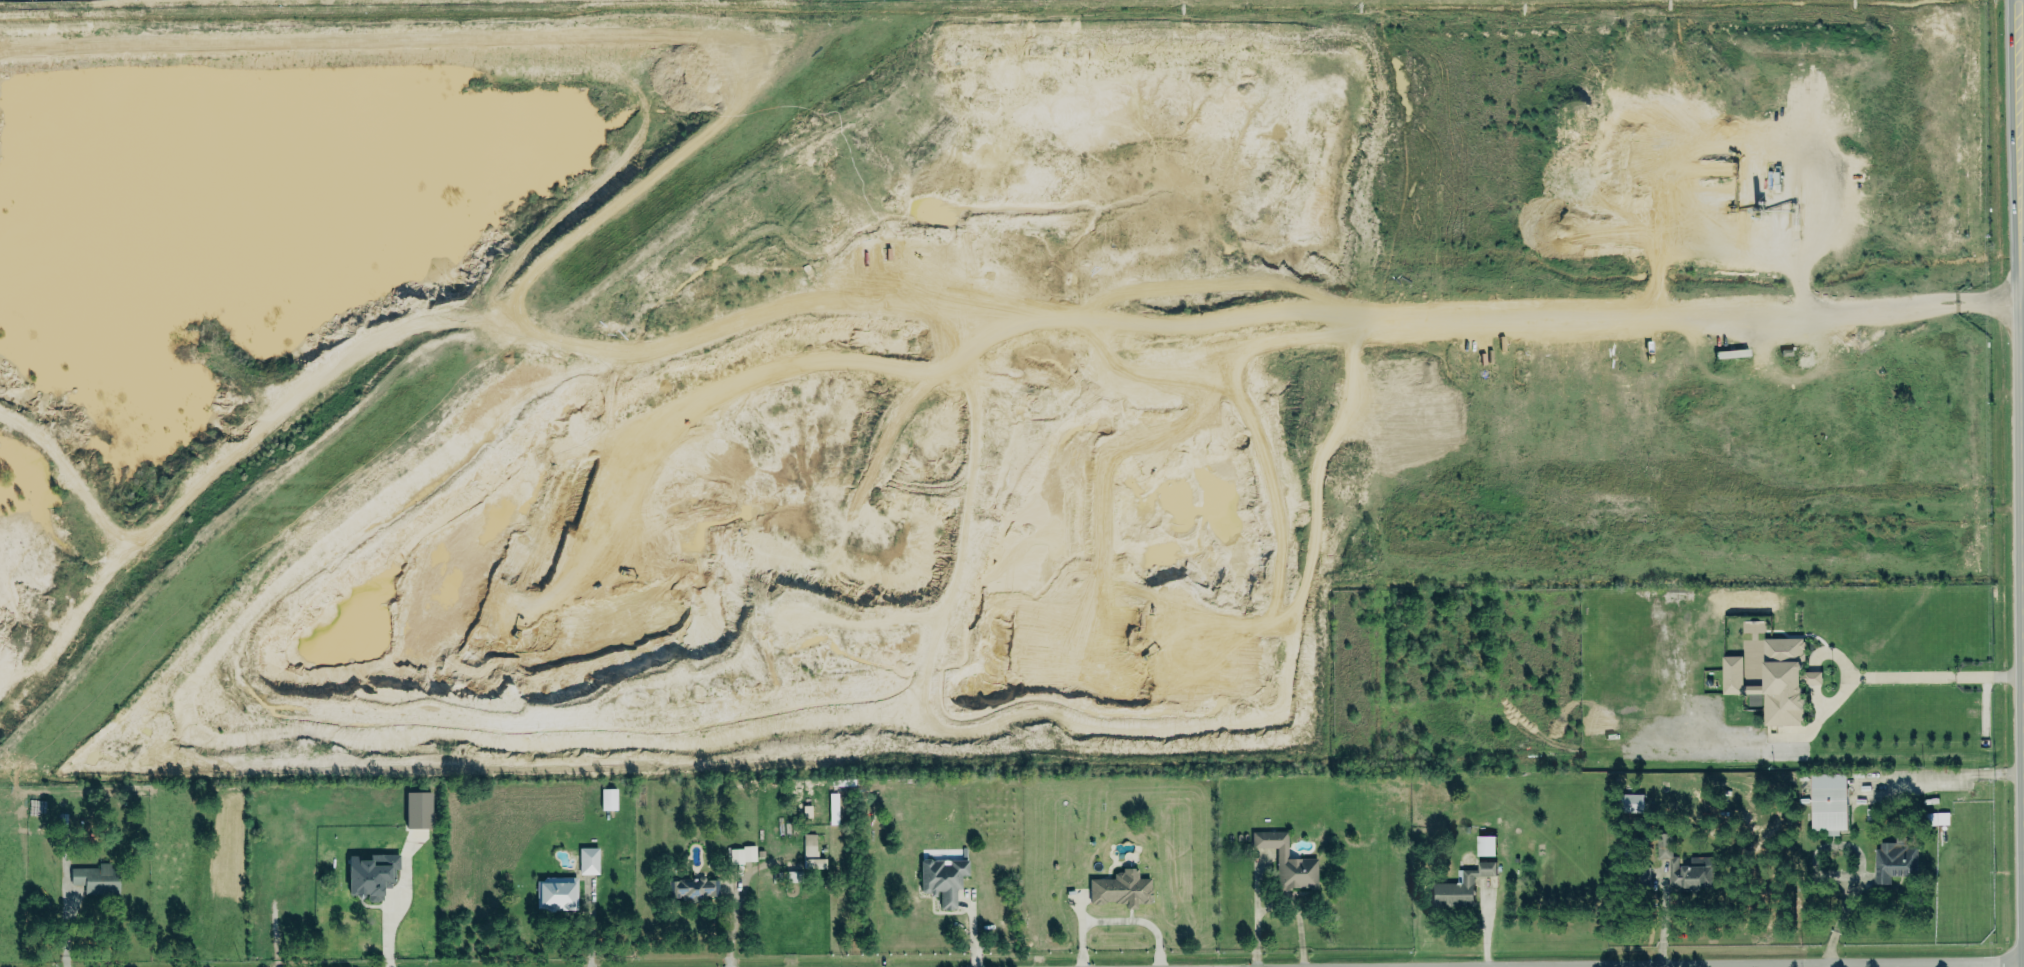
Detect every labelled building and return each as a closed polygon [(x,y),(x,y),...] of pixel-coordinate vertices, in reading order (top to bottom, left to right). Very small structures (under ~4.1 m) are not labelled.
[(1799,640),(1761,640),(1761,685),(1739,685),(1739,656),(1719,656),(1719,698),(1759,698),(1760,728),(1800,728),(1799,640)] [(1820,671),(1802,671),(1802,684),(1820,683),(1820,671)] [(1810,774),(1811,830),(1822,830),(1822,835),(1838,835),(1838,830),(1846,829),(1846,773),(1810,774)] [(601,810),(616,809),(615,788),(600,789),(601,810)] [(405,829),(430,828),(430,791),(404,792),(405,829)] [(1287,831),(1251,831),(1251,847),(1277,847),(1277,888),(1317,888),(1317,858),(1287,858),(1287,831)] [(1657,831),(1672,831),(1672,855),(1678,855),(1678,866),(1679,866),(1679,864),(1711,864),(1711,886),(1681,887),(1681,884),(1670,884),(1670,857),(1657,857),(1657,831)] [(803,868),(824,868),(825,858),(815,858),(816,834),(803,834),(803,868)] [(1476,855),(1495,855),(1496,836),(1477,835),(1476,855)] [(1874,883),(1890,884),(1890,875),(1916,876),(1917,847),(1906,846),(1906,840),(1876,839),(1874,883)] [(597,847),(578,847),(579,874),(598,873),(597,847)] [(729,847),(729,862),(755,862),(755,847),(729,847)] [(346,852),(398,852),(398,867),(396,868),(396,882),(390,889),(382,888),(382,896),(380,900),(378,905),(362,905),(355,896),(346,896),(346,852)] [(917,858),(967,857),(968,889),(955,891),(956,911),(937,910),(937,900),(927,893),(917,893),(917,858)] [(1430,906),(1473,905),(1473,876),(1496,875),(1495,861),(1476,861),(1477,869),(1456,869),(1457,882),(1430,883),(1430,906)] [(70,866),(98,866),(98,862),(110,862),(110,866),(118,866),(118,892),(85,892),(85,883),(70,883),(70,866)] [(1086,876),(1112,876),(1112,872),(1121,871),(1121,866),(1135,866),(1135,870),(1138,871),(1139,878),(1150,878),(1150,905),(1133,905),(1133,909),(1123,908),(1122,905),(1086,904),(1086,876)] [(576,910),(576,878),(536,877),(536,909),(576,910)] [(712,899),(712,879),(670,878),(669,898),(712,899)]
